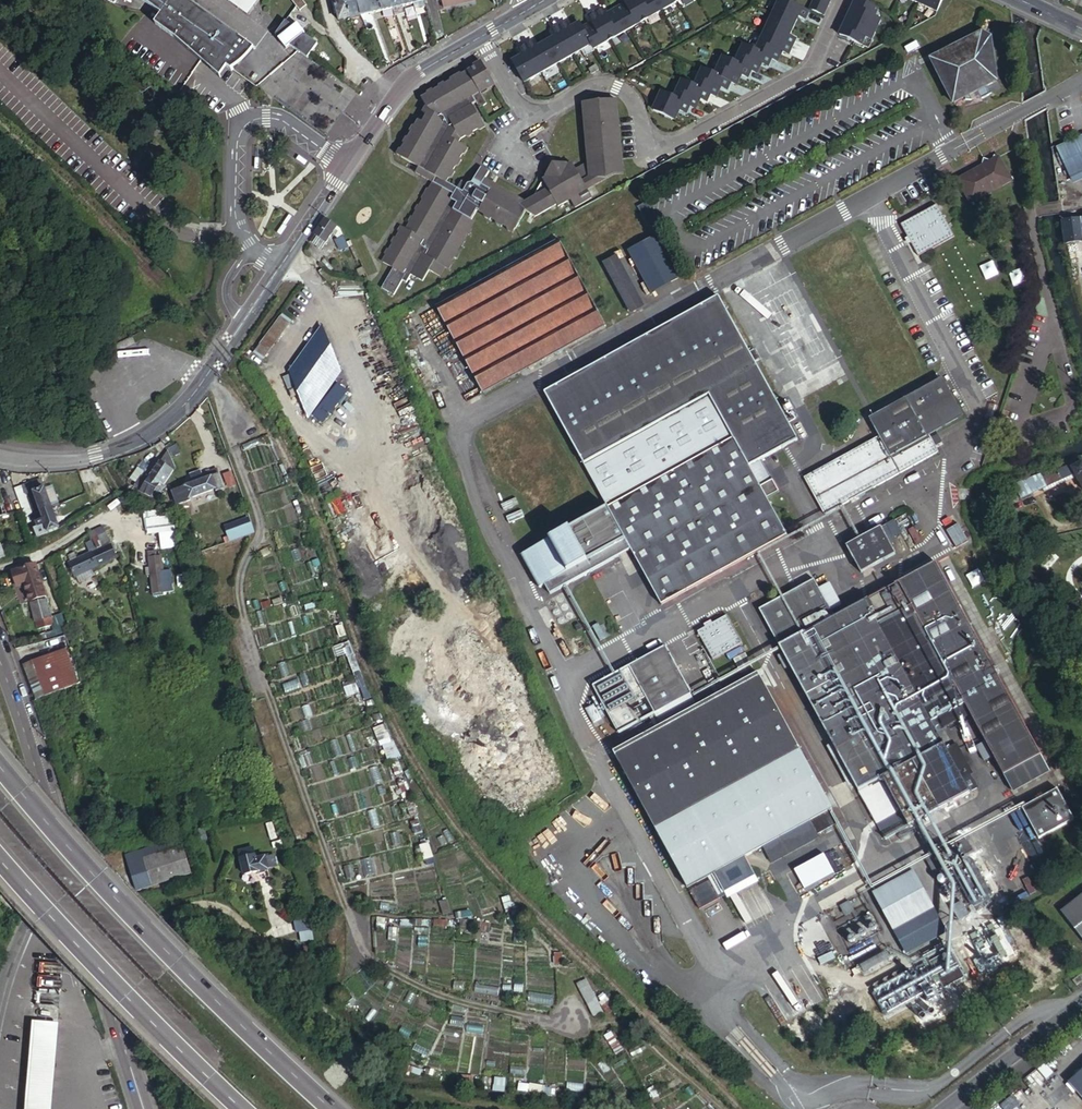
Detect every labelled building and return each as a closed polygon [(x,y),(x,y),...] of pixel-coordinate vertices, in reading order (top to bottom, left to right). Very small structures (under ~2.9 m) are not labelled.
[(204,64),(210,55),(231,71),(232,72),(242,59),(241,58),(242,57),(240,56),(242,53),(234,47),(237,42),(180,0),(105,0),(112,5),(120,9),(131,12),(138,14),(150,16),(155,10),(165,18),(158,28),(204,64)] [(234,73),(236,72),(237,72),(243,67),(251,61),(253,59),(258,52),(257,51),(187,0),(180,0),(237,42),(234,47),(242,53),(240,56),(242,57),(241,58),(242,59),(232,72),(234,73)] [(251,17),(263,0),(227,0),(251,17)] [(304,0),(293,0),(302,12),(309,7),(304,0)] [(339,21),(350,19),(345,0),(334,0),(339,21)] [(361,16),(357,0),(345,0),(350,19),(361,16)] [(372,13),(369,0),(357,0),(361,16),(372,13)] [(372,13),(382,11),(380,0),(369,0),(372,13)] [(382,11),(393,8),(391,0),(380,0),(382,11)] [(403,6),(402,0),(391,0),(393,8),(403,6)] [(477,0),(450,0),(452,12),(479,6),(477,0)] [(625,4),(606,15),(603,10),(588,19),(591,24),(582,29),(580,25),(570,30),(566,24),(552,32),(555,38),(536,49),(533,44),(518,52),(522,58),(512,63),(525,85),(592,47),(595,53),(689,0),(623,0),(625,4)] [(783,0),(780,0),(757,51),(745,46),(737,63),(725,57),(716,76),(704,70),(695,88),(683,82),(675,99),(663,93),(654,112),(677,122),(682,111),(688,114),(692,107),(697,109),(702,100),(708,103),(712,95),(717,98),(722,88),(729,91),(732,83),(738,86),(743,76),(749,79),(753,71),(759,74),(764,64),(770,67),(774,59),(780,62),(784,52),(791,55),(798,40),(791,37),(800,17),(807,20),(810,12),(783,0)] [(811,9),(826,16),(833,0),(815,0),(811,9)] [(878,11),(855,0),(839,36),(862,46),(865,38),(872,41),(881,21),(874,18),(878,11)] [(936,13),(942,0),(909,0),(936,13)] [(288,22),(282,30),(288,34),(282,39),(280,41),(288,50),(292,47),(310,59),(320,44),(307,35),(300,25),(296,28),(288,22)] [(288,34),(282,30),(277,36),(282,39),(288,34)] [(980,34),(931,60),(954,104),(965,98),(987,86),(997,81),(991,38),(980,34)] [(210,55),(204,64),(223,80),(231,71),(210,55)] [(520,230),(530,212),(490,190),(488,191),(484,189),(490,181),(494,173),(485,168),(475,185),(471,185),(466,182),(461,190),(450,184),(452,180),(451,175),(454,170),(457,172),(459,168),(458,163),(460,159),(463,161),(466,155),(464,151),(467,147),(462,144),(465,140),(468,138),(470,134),(475,130),(476,133),(481,130),(482,127),(486,124),(476,106),(480,104),(483,110),(491,105),(484,93),(481,88),(495,80),(487,67),(486,67),(485,66),(477,70),(466,76),(466,80),(456,86),(452,85),(448,87),(449,89),(444,92),(441,91),(437,93),(438,95),(432,99),(429,98),(425,101),(429,109),(426,115),(430,117),(425,125),(422,123),(419,127),(421,131),(418,136),(415,134),(413,139),(414,142),(411,148),(408,147),(405,151),(407,154),(404,159),(422,170),(440,180),(437,185),(434,189),(435,193),(430,203),(426,204),(423,208),(426,209),(424,214),(419,216),(417,220),(419,221),(416,226),(413,227),(410,231),(409,230),(406,236),(403,237),(400,241),(402,242),(400,247),(396,248),(393,253),(396,254),(393,259),(389,260),(386,264),(397,271),(386,291),(391,294),(396,293),(400,295),(407,283),(411,285),(415,277),(417,274),(421,276),(422,280),(427,283),(433,272),(444,278),(449,269),(451,264),(455,264),(458,259),(455,257),(458,252),(462,252),(464,247),(462,245),(464,242),(468,241),(471,236),(468,234),(471,229),(475,228),(478,224),(475,222),(481,212),(488,216),(492,214),(496,217),(495,220),(500,223),(504,221),(509,224),(507,226),(511,229),(516,228),(520,230)] [(466,80),(466,76),(462,76),(454,81),(452,85),(456,86),(466,80)] [(497,83),(495,80),(481,88),(484,93),(490,89),(489,88),(497,83)] [(991,94),(987,86),(965,98),(966,99),(966,100),(983,100),(983,98),(991,94)] [(430,93),(429,98),(432,99),(438,95),(437,93),(435,91),(430,93)] [(580,171),(592,191),(620,175),(628,174),(620,101),(614,102),(620,167),(616,167),(598,178),(595,172),(597,169),(596,161),(592,161),(592,164),(580,171)] [(620,167),(614,102),(591,104),(592,112),(588,117),(589,124),(592,123),(593,131),(590,137),(590,143),(594,142),(595,151),(592,156),(592,161),(596,161),(597,169),(595,172),(598,178),(616,167),(620,167)] [(478,136),(476,133),(475,130),(470,134),(468,138),(472,139),(478,136)] [(1055,146),(1069,177),(1081,171),(1081,134),(1055,146)] [(1010,177),(999,157),(995,156),(993,161),(992,161),(984,159),(982,167),(959,179),(970,199),(1010,177)] [(597,199),(592,191),(580,171),(577,166),(573,167),(572,165),(569,167),(568,164),(556,165),(551,173),(553,176),(550,178),(551,180),(546,183),(537,201),(530,212),(539,218),(561,206),(563,208),(575,201),(579,209),(597,199)] [(419,175),(437,185),(440,180),(422,170),(419,175)] [(451,175),(452,180),(456,179),(459,173),(457,172),(454,170),(451,175)] [(490,190),(530,212),(537,201),(530,203),(490,181),(484,189),(488,191),(490,190)] [(435,193),(434,189),(430,191),(425,201),(426,204),(430,203),(435,193)] [(937,204),(901,223),(918,255),(954,236),(937,204)] [(426,209),(423,208),(421,207),(418,212),(419,216),(424,214),(426,209)] [(494,222),(495,220),(496,217),(492,214),(488,216),(489,219),(494,222)] [(1064,218),(1067,243),(1081,241),(1081,216),(1064,218)] [(326,217),(315,234),(319,237),(314,243),(322,248),(326,242),(333,233),(338,238),(336,239),(341,249),(349,246),(339,226),(326,217)] [(626,251),(650,294),(680,277),(657,234),(626,251)] [(604,326),(559,243),(437,308),(483,392),(604,326)] [(626,317),(643,308),(615,258),(598,267),(626,317)] [(756,364),(761,362),(756,352),(750,354),(718,296),(666,325),(546,391),(607,506),(601,509),(605,517),(612,515),(628,518),(643,555),(662,601),(664,603),(785,536),(768,504),(765,500),(748,469),(760,462),(798,441),(790,426),(756,364)] [(643,310),(643,308),(626,317),(627,319),(643,310)] [(289,321),(281,315),(254,352),(262,358),(289,321)] [(329,377),(306,411),(308,416),(340,370),(322,327),(313,340),(329,377)] [(290,372),(306,410),(306,411),(329,377),(313,340),(290,372)] [(927,435),(933,432),(961,417),(940,379),(867,419),(877,436),(801,478),(822,516),(937,453),(930,441),(927,435)] [(800,421),(790,426),(798,441),(808,436),(800,421)] [(936,438),(933,432),(927,435),(930,441),(936,438)] [(144,478),(137,488),(139,489),(140,490),(141,490),(143,491),(145,491),(148,492),(152,493),(154,494),(156,494),(158,495),(160,491),(168,485),(165,483),(173,469),(160,460),(151,474),(147,480),(144,478)] [(765,500),(767,501),(778,494),(760,462),(748,469),(765,500)] [(1071,467),(1070,466),(1042,479),(1039,474),(1027,479),(1033,493),(1074,473),(1081,488),(1081,462),(1071,467)] [(203,479),(220,474),(217,468),(201,474),(203,479)] [(186,486),(191,498),(216,488),(217,490),(225,487),(220,473),(220,474),(203,479),(201,474),(193,478),(195,483),(186,486)] [(38,514),(52,509),(41,478),(29,482),(33,492),(31,493),(38,514)] [(21,485),(32,516),(38,514),(31,493),(33,492),(29,482),(21,485)] [(186,486),(180,489),(185,503),(192,500),(191,498),(186,486)] [(496,510),(492,502),(483,506),(487,514),(496,510)] [(36,539),(60,530),(52,509),(38,514),(42,522),(36,525),(38,530),(34,532),(36,539)] [(605,517),(601,509),(520,553),(539,586),(543,584),(548,593),(611,559),(620,576),(639,566),(660,605),(664,603),(662,601),(643,555),(628,518),(612,515),(605,517)] [(157,516),(144,516),(144,510),(126,510),(126,528),(148,528),(148,532),(157,532),(157,516)] [(11,513),(2,516),(0,516),(0,521),(0,523),(9,520),(8,518),(12,517),(11,513)] [(38,514),(32,516),(36,525),(42,522),(38,514)] [(911,525),(907,518),(906,515),(887,526),(894,539),(901,535),(909,550),(921,543),(911,525)] [(912,515),(907,518),(911,525),(916,522),(912,515)] [(229,541),(254,532),(249,517),(224,526),(229,541)] [(957,545),(968,538),(957,521),(946,528),(957,545)] [(70,564),(70,565),(76,579),(119,561),(113,546),(111,547),(103,528),(88,536),(96,554),(70,564)] [(879,530),(846,548),(860,575),(894,557),(879,530)] [(166,597),(161,558),(150,560),(155,599),(166,597)] [(1039,756),(933,565),(883,591),(831,620),(810,582),(756,613),(874,825),(886,819),(891,828),(879,835),(883,842),(895,836),(894,834),(905,828),(906,829),(969,794),(967,791),(944,750),(930,725),(939,720),(949,715),(964,707),(1003,777),(1039,756)] [(46,599),(33,567),(9,574),(15,589),(24,585),(32,604),(46,599)] [(32,605),(42,630),(56,625),(46,600),(32,605)] [(706,656),(736,640),(723,618),(694,634),(706,656)] [(64,648),(23,664),(38,699),(78,684),(64,648)] [(616,736),(656,715),(689,697),(691,696),(665,648),(591,687),(616,736)] [(685,890),(739,860),(755,851),(802,825),(809,839),(836,824),(831,815),(756,677),(696,709),(663,727),(611,755),(685,890)] [(83,694),(80,685),(65,690),(69,700),(83,694)] [(69,700),(65,690),(45,698),(49,707),(69,700)] [(696,709),(689,697),(656,715),(663,727),(696,709)] [(45,698),(33,702),(39,716),(50,712),(49,707),(45,698)] [(39,717),(44,734),(57,729),(50,712),(39,716),(39,717)] [(949,715),(939,720),(944,730),(954,725),(949,715)] [(944,750),(967,791),(978,784),(956,744),(944,750)] [(1003,777),(1013,795),(1049,774),(1039,756),(1003,777)] [(1020,809),(1037,839),(1072,819),(1054,789),(1020,809)] [(270,819),(264,821),(269,837),(275,835),(270,819)] [(874,825),(879,835),(891,828),(886,819),(874,825)] [(811,842),(809,839),(802,825),(755,851),(763,868),(811,842)] [(124,856),(134,892),(190,875),(179,840),(124,856)] [(970,855),(963,842),(923,863),(931,876),(970,855)] [(267,870),(277,867),(274,858),(265,860),(264,859),(255,861),(252,850),(238,853),(245,877),(267,870)] [(804,886),(834,871),(824,850),(793,866),(804,886)] [(685,890),(694,908),(749,879),(739,860),(685,890)] [(968,865),(967,865),(955,872),(954,872),(953,873),(953,875),(952,876),(952,877),(952,878),(953,878),(954,879),(956,880),(958,879),(971,873),(972,872),(973,871),(973,870),(972,868),(972,867),(971,866),(970,865),(969,865),(968,865)] [(973,875),(960,882),(959,882),(958,885),(958,886),(958,887),(958,888),(959,889),(960,889),(962,890),(963,890),(964,889),(965,889),(977,883),(978,882),(978,881),(978,880),(978,879),(978,878),(978,877),(977,876),(976,875),(974,875),(973,875)] [(924,910),(907,878),(869,899),(886,930),(924,910)] [(944,883),(944,882),(944,880),(943,879),(942,878),(940,878),(939,878),(937,879),(936,880),(936,882),(936,883),(937,885),(939,886),(940,886),(942,886),(943,885),(944,883)] [(979,885),(978,885),(965,892),(964,893),(964,894),(963,894),(963,896),(963,898),(964,899),(965,899),(965,900),(966,900),(968,899),(969,899),(981,893),(982,892),(983,890),(983,889),(983,888),(983,887),(982,886),(980,885),(979,885)] [(985,894),(984,894),(983,894),(982,895),(972,900),(971,901),(970,902),(969,904),(968,905),(968,906),(968,907),(969,908),(971,909),(972,909),(973,909),(975,909),(986,902),(987,902),(987,901),(988,899),(988,898),(988,897),(987,896),(987,895),(986,895),(985,894)] [(1060,913),(1081,940),(1081,896),(1060,913)] [(967,919),(959,905),(949,910),(957,925),(967,919)] [(942,938),(928,911),(888,933),(902,959),(942,938)] [(299,923),(296,924),(298,934),(312,931),(310,921),(308,921),(299,923)] [(943,986),(964,974),(946,942),(934,949),(936,952),(906,968),(912,979),(907,982),(913,992),(938,978),(943,986)] [(577,982),(593,1015),(602,1011),(587,977),(577,982)] [(69,983),(82,996),(77,981),(69,983)] [(65,1065),(15,1061),(11,1108),(61,1108),(65,1065)] [(1069,1080),(1081,1095),(1081,1069),(1069,1080)]
